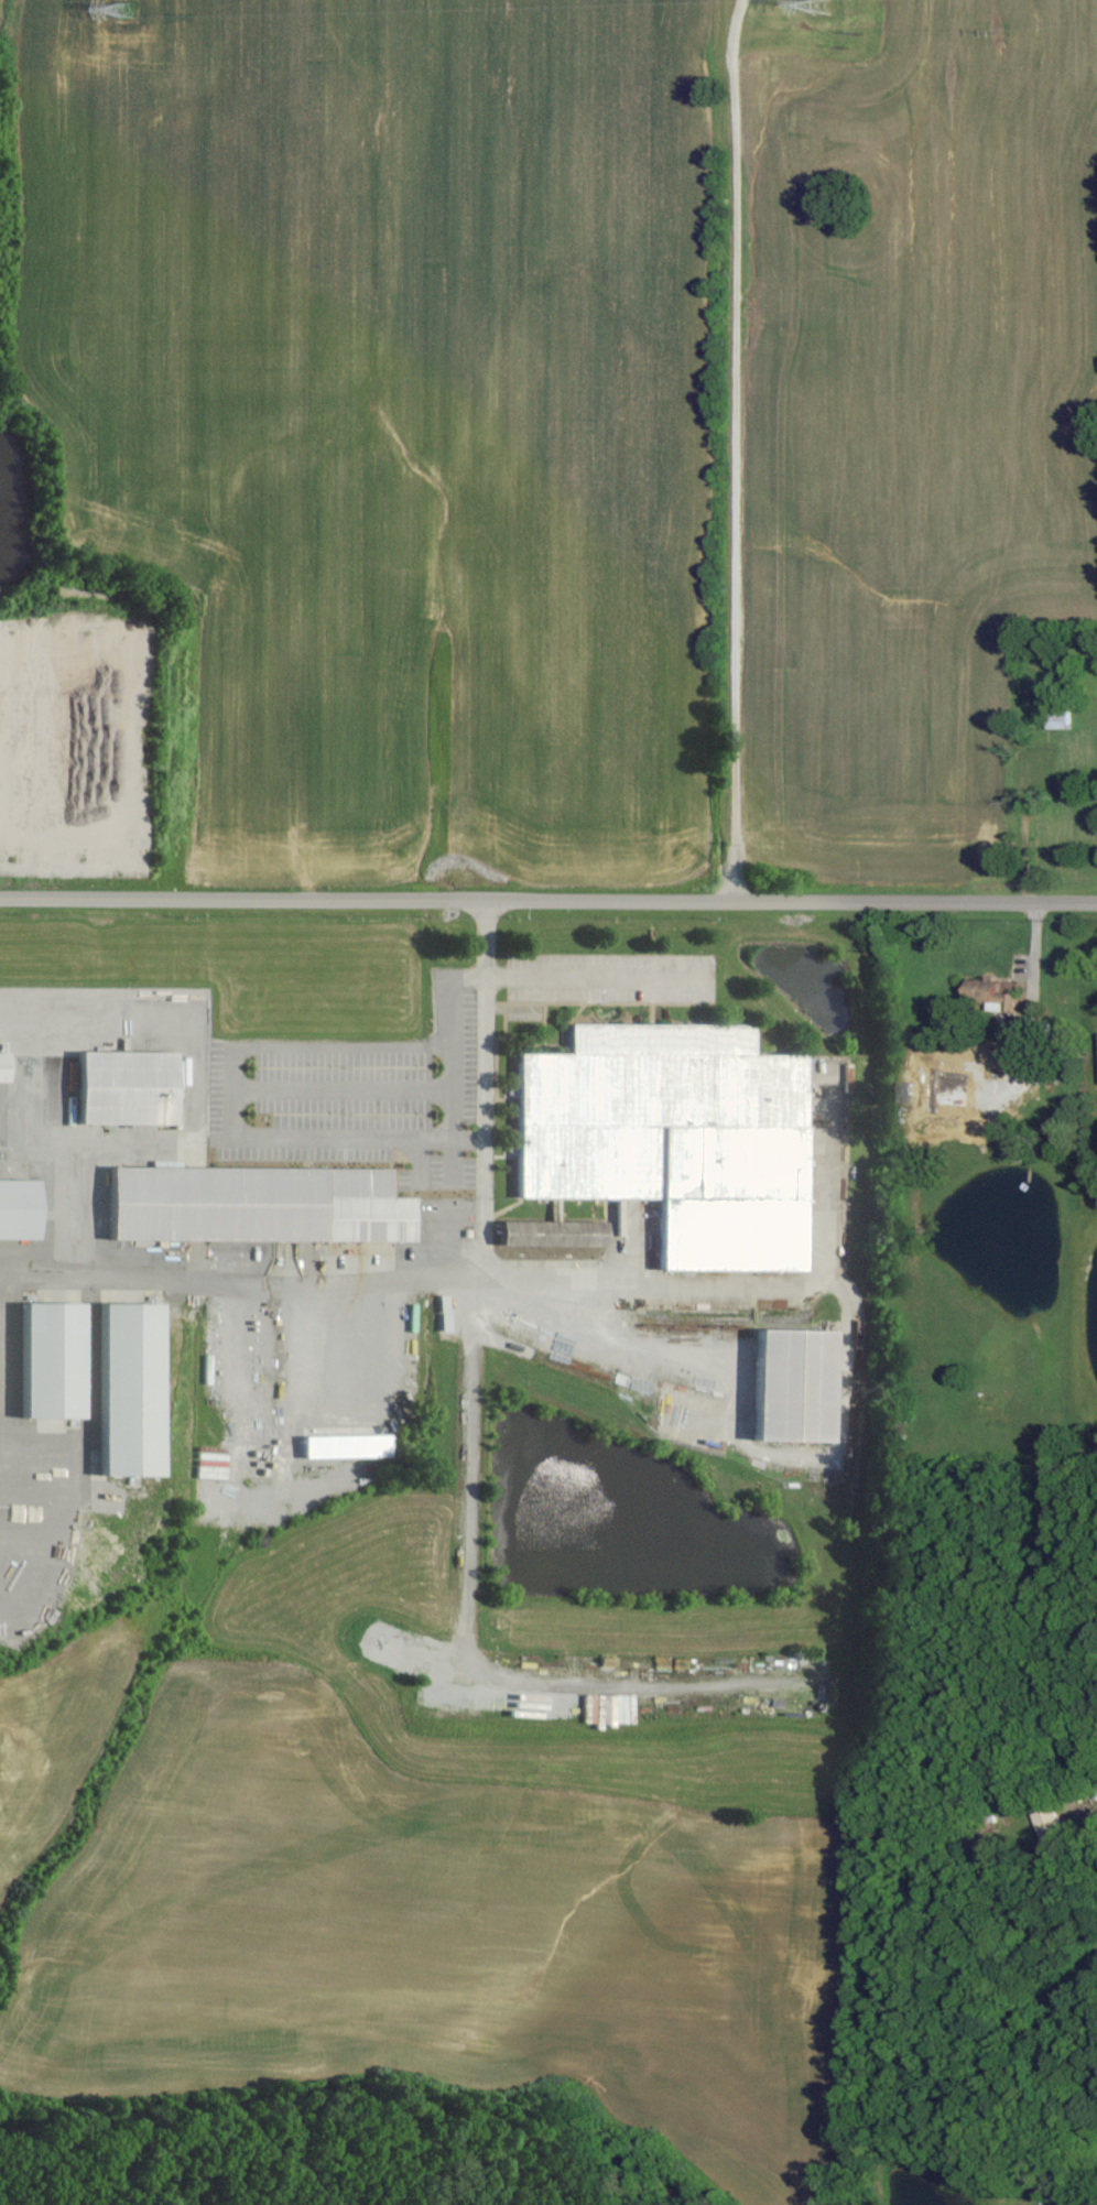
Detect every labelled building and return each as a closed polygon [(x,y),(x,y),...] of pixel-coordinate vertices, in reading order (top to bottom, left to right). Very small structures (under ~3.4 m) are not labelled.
[(964,1004),(1007,1001),(1008,1016),(1028,1014),(1026,979),(967,983),(967,986),(963,987),(964,1004)] [(514,1198),(656,1199),(655,1271),(799,1271),(800,1241),(803,1241),(804,1055),(752,1055),(752,1025),(567,1024),(567,1054),(515,1053),(514,1198)] [(0,1052),(0,1082),(10,1082),(10,1052),(0,1052)] [(74,1052),(74,1124),(176,1124),(176,1052),(74,1052)] [(984,1080),(1003,1081),(1004,1053),(986,1052),(984,1080)] [(393,1169),(105,1167),(104,1240),(415,1242),(415,1198),(393,1197),(393,1169)] [(34,1240),(34,1210),(39,1210),(40,1181),(0,1180),(0,1239),(34,1240)] [(497,1246),(604,1247),(604,1222),(497,1221),(497,1246)] [(83,1303),(15,1303),(16,1419),(83,1419),(83,1303)] [(93,1477),(162,1477),(162,1304),(94,1304),(93,1477)] [(833,1331),(750,1330),(749,1441),(832,1442),(833,1331)] [(388,1457),(387,1435),(300,1437),(301,1459),(388,1457)] [(602,1723),(636,1723),(636,1695),(601,1695),(602,1723)]
